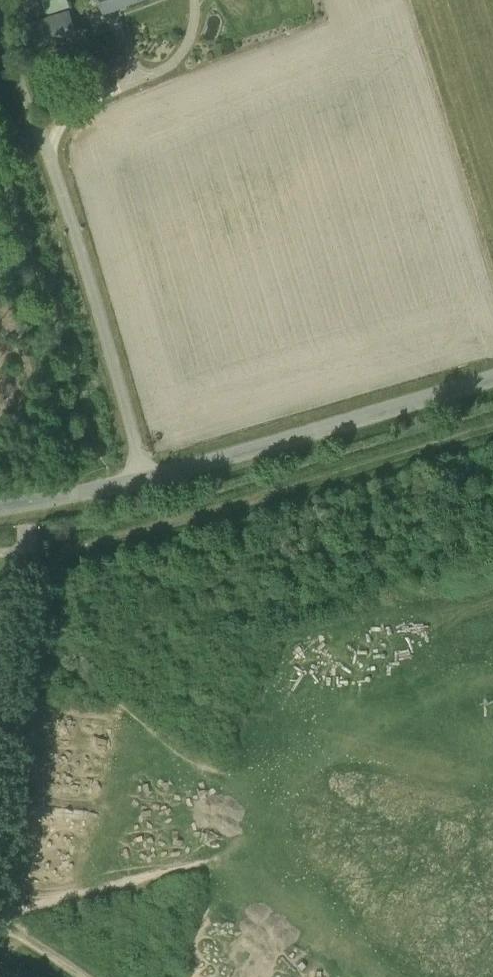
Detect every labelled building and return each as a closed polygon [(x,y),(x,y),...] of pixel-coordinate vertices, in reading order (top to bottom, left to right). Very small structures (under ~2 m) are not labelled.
[(69,7),(67,0),(42,0),(46,14),(69,7)] [(138,0),(98,0),(103,13),(138,0)] [(31,49),(77,34),(69,10),(23,25),(31,49)]
